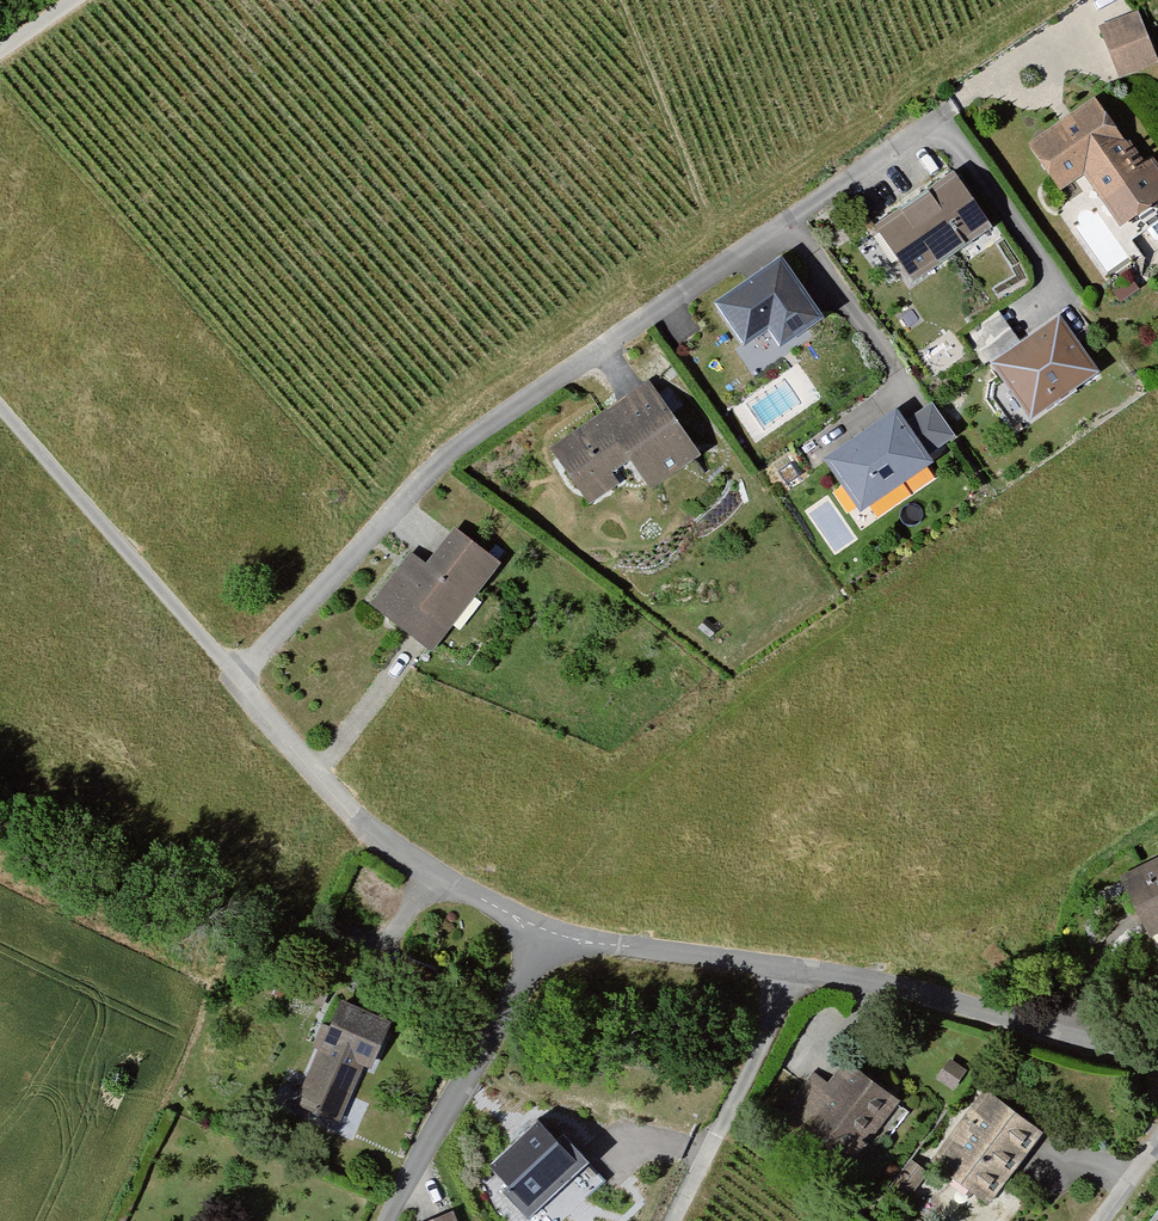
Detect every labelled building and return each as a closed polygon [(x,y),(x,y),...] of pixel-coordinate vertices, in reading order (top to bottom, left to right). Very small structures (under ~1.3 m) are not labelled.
[(1103,28),(1123,78),(1157,64),(1157,54),(1142,13),(1103,28)] [(1035,144),(1067,192),(1094,174),(1130,228),(1157,209),(1157,172),(1107,96),(1035,144)] [(942,265),(1000,226),(964,173),(882,227),(918,281),(942,265)] [(829,308),(786,243),(721,285),(749,327),(773,312),(787,334),(829,308)] [(992,358),(1019,338),(999,311),(971,331),(992,358)] [(1065,320),(998,364),(1037,421),(1104,377),(1065,320)] [(658,378),(554,447),(593,506),(647,471),(658,488),(709,455),(658,378)] [(945,449),(904,392),(830,445),(870,502),(945,449)] [(442,653),(507,565),(459,530),(433,567),(413,552),(374,604),(442,653)] [(1127,877),(1155,937),(1157,935),(1157,863),(1127,877)] [(339,1004),(297,1108),(345,1128),(369,1068),(382,1073),(400,1029),(339,1004)] [(787,1119),(861,1176),(913,1109),(853,1063),(834,1088),(819,1077),(787,1119)] [(973,1080),(953,1066),(940,1085),(960,1099),(973,1080)] [(1051,1137),(992,1094),(935,1171),(994,1214),(1051,1137)] [(502,1192),(529,1220),(590,1164),(563,1135),(556,1141),(539,1123),(490,1169),(507,1187),(502,1192)] [(931,1177),(914,1165),(895,1191),(912,1204),(931,1177)] [(460,1213),(441,1220),(464,1220),(460,1213)]
